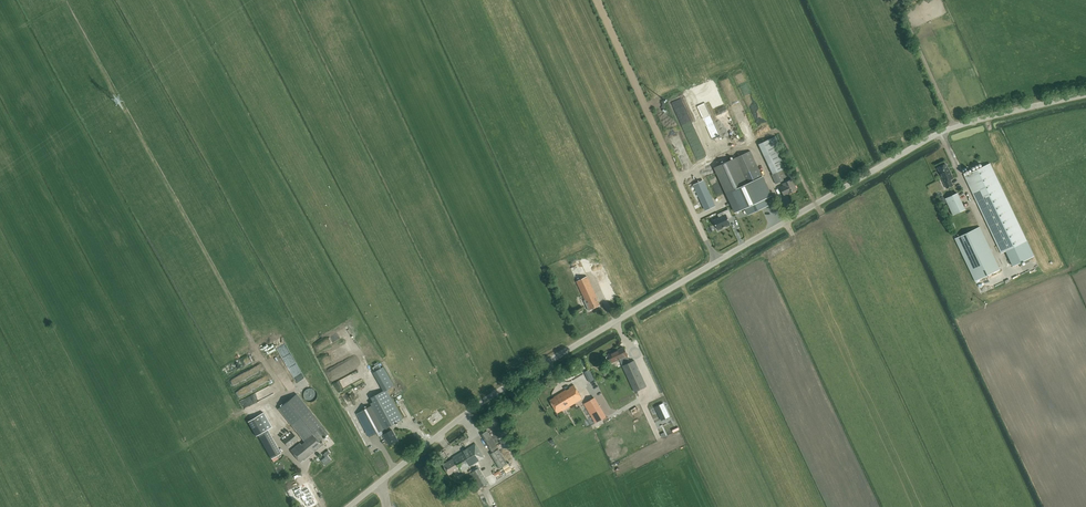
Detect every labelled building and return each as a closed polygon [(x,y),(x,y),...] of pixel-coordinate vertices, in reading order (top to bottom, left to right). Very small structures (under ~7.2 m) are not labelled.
[(712,138),(715,144),(723,140),(720,134),(712,138)] [(759,143),(765,156),(773,174),(772,174),(776,183),(783,180),(784,182),(783,183),(784,186),(781,187),(784,195),(787,193),(788,194),(797,190),(792,179),(790,180),(789,177),(786,179),(785,177),(786,177),(785,173),(786,173),(784,169),(786,168),(773,137),(759,143)] [(771,201),(767,193),(769,192),(750,151),(734,158),(714,168),(728,198),(733,195),(738,206),(753,199),(754,198),(755,201),(757,200),(760,206),(771,201)] [(949,170),(946,163),(937,167),(942,178),(946,188),(953,185),(950,179),(953,178),(949,170)] [(1001,253),(1027,240),(990,163),(964,175),(1001,253)] [(703,180),(694,184),(706,210),(715,206),(703,180)] [(957,192),(945,198),(953,215),(965,209),(957,192)] [(733,218),(730,210),(719,215),(721,218),(715,221),(719,230),(724,228),(727,227),(731,224),(729,220),(733,218)] [(955,238),(975,281),(1000,269),(980,226),(955,238)] [(715,243),(717,247),(743,235),(741,230),(715,243)] [(614,286),(602,261),(592,266),(604,291),(614,286)] [(589,310),(600,305),(598,300),(587,276),(577,281),(585,300),(584,300),(589,310)] [(631,362),(628,356),(624,347),(606,355),(605,357),(607,360),(608,360),(610,360),(612,363),(620,359),(623,366),(635,391),(647,385),(635,360),(631,362)] [(656,381),(645,356),(639,359),(651,384),(656,381)] [(385,391),(394,385),(383,366),(373,372),(385,391)] [(592,391),(598,388),(590,370),(584,373),(592,391)] [(562,411),(582,398),(574,385),(558,395),(550,400),(558,412),(561,410),(562,411)] [(253,403),(275,394),(273,388),(251,397),(253,403)] [(353,405),(352,403),(359,400),(353,389),(341,395),(348,408),(353,405)] [(375,404),(357,413),(369,436),(382,430),(384,434),(383,434),(385,438),(386,437),(389,445),(398,440),(392,430),(387,432),(385,428),(403,419),(388,391),(372,399),(375,404)] [(297,394),(279,408),(304,440),(291,450),(300,462),(304,459),(305,459),(325,444),(321,439),(324,436),(328,433),(322,425),(297,394)] [(590,412),(599,406),(594,398),(584,404),(590,412)] [(666,414),(660,402),(652,406),(658,418),(666,414)] [(606,417),(599,406),(590,412),(596,422),(606,417)] [(271,458),(275,456),(280,453),(276,445),(272,438),(268,430),(258,435),(271,458)] [(499,468),(507,463),(488,430),(481,434),(493,453),(491,454),(499,468)] [(288,446),(297,439),(292,432),(283,439),(288,446)] [(465,442),(454,448),(456,452),(468,447),(465,442)] [(462,471),(484,457),(476,443),(457,455),(457,456),(443,464),(449,474),(460,468),(462,471)] [(439,457),(444,462),(452,454),(447,449),(439,457)] [(477,484),(474,485),(477,489),(479,488),(488,483),(479,468),(478,469),(477,467),(471,469),(473,472),(470,473),(477,484)] [(496,479),(503,475),(500,471),(494,476),(496,479)] [(484,495),(480,497),(484,506),(489,506),(484,495)]
